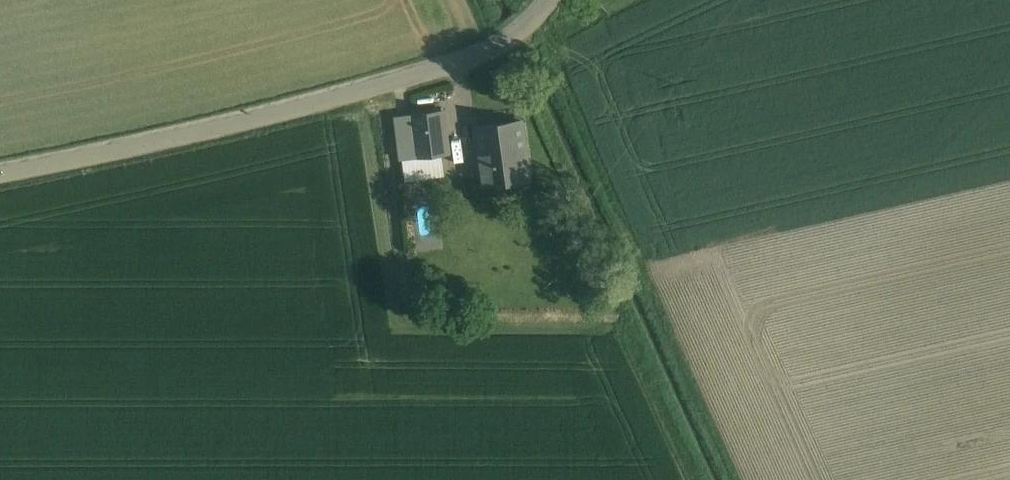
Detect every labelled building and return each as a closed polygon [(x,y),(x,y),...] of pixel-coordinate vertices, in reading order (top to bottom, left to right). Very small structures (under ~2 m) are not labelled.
[(522,121),(497,124),(494,105),(473,108),(479,155),(525,149),(522,121)] [(444,111),(411,116),(417,157),(449,153),(444,111)] [(525,149),(479,155),(484,185),(530,179),(525,149)]
